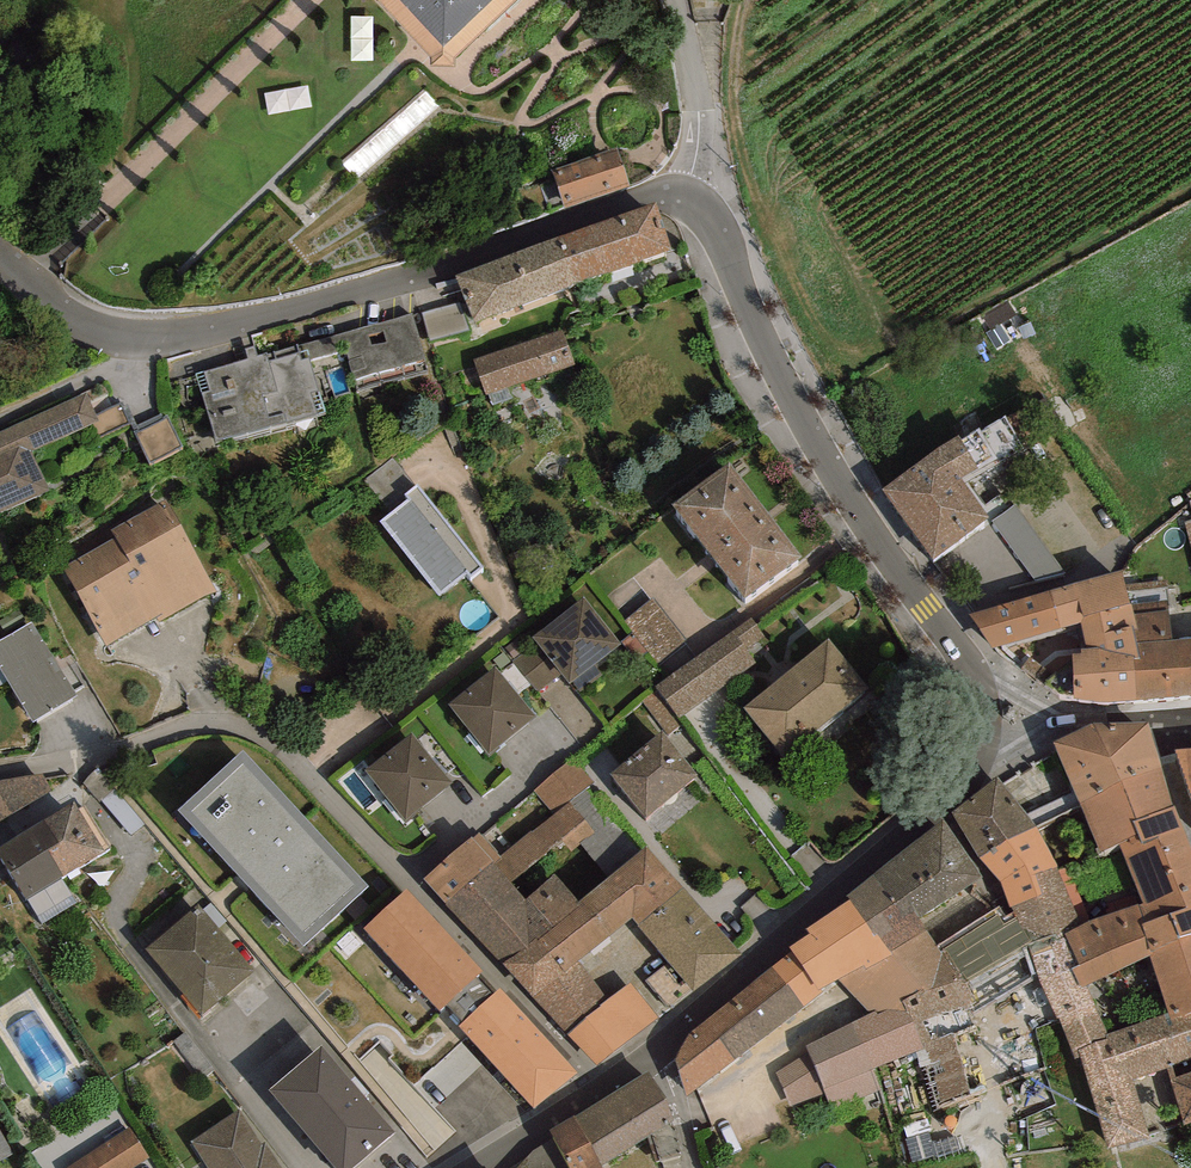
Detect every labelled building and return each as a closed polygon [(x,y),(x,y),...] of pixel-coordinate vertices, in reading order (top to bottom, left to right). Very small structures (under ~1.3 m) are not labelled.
[(430,56),(430,66),(455,66),(455,57),(518,0),(379,0),(430,56)] [(616,148),(552,170),(565,207),(629,185),(616,148)] [(656,206),(563,236),(577,281),(670,251),(656,206)] [(577,281),(563,236),(456,277),(475,324),(577,281)] [(468,330),(460,303),(422,313),(430,341),(468,330)] [(426,360),(413,313),(297,345),(302,360),(309,358),(310,361),(346,351),(354,380),(426,360)] [(562,331),(475,359),(486,394),(574,366),(562,331)] [(246,349),(249,359),(269,428),(325,414),(319,391),(310,361),(309,358),(302,360),(297,345),(266,354),(257,357),(254,347),(246,349)] [(216,442),(269,428),(249,359),(196,374),(216,442)] [(31,451),(98,421),(86,393),(0,432),(0,512),(49,490),(31,451)] [(166,411),(133,427),(149,465),(184,449),(166,411)] [(981,473),(1024,450),(1004,416),(981,430),(979,427),(962,440),(959,435),(882,489),(934,560),(988,518),(965,482),(981,473)] [(414,486),(393,459),(365,479),(386,507),(404,494),(414,486)] [(801,558),(730,464),(673,504),(746,599),(801,558)] [(408,499),(380,521),(437,596),(465,574),(469,579),(485,567),(417,484),(414,486),(404,494),(408,499)] [(157,618),(159,622),(216,590),(166,500),(111,530),(115,537),(112,539),(157,618)] [(1015,506),(991,522),(1035,582),(1065,572),(1015,506)] [(108,646),(157,618),(112,539),(63,567),(108,646)] [(1126,584),(1122,571),(1050,591),(1060,628),(1081,623),(1086,649),(1081,649),(1081,654),(1073,654),(1075,697),(1106,702),(1136,701),(1134,659),(1140,658),(1133,630),(1137,629),(1131,604),(1126,584)] [(1173,639),(1163,581),(1126,584),(1131,604),(1137,629),(1133,630),(1140,658),(1134,659),(1136,701),(1190,695),(1190,638),(1173,639)] [(1060,628),(1050,591),(969,614),(992,649),(1060,628)] [(621,644),(585,597),(533,637),(538,644),(562,675),(570,684),(621,644)] [(687,643),(654,599),(625,621),(659,665),(687,643)] [(766,637),(752,619),(656,687),(658,690),(677,718),(755,663),(747,650),(766,637)] [(77,696),(32,622),(0,641),(0,667),(8,681),(33,722),(77,696)] [(871,690),(828,637),(743,707),(786,759),(871,690)] [(539,693),(562,675),(538,644),(515,663),(539,693)] [(8,681),(0,667),(0,686),(8,681)] [(537,717),(496,668),(449,704),(488,755),(537,717)] [(643,702),(668,735),(682,725),(677,718),(658,690),(643,702)] [(1162,768),(1148,722),(1094,722),(1055,742),(1059,751),(1080,803),(1122,780),(1162,768)] [(698,775),(663,732),(610,774),(647,819),(698,775)] [(452,784),(412,735),(365,771),(405,822),(452,784)] [(1176,749),(1190,795),(1190,748),(1176,749)] [(980,858),(1007,840),(1037,827),(1080,803),(1059,751),(1005,785),(998,776),(952,813),(980,858)] [(367,885),(243,752),(178,810),(304,944),(367,885)] [(573,758),(535,790),(554,815),(569,803),(593,781),(573,758)] [(1134,821),(1173,806),(1162,768),(1122,780),(1080,803),(1101,851),(1120,843),(1139,834),(1134,821)] [(42,773),(0,780),(0,821),(51,790),(42,773)] [(46,849),(62,876),(109,848),(84,806),(79,809),(74,802),(44,821),(57,842),(46,849)] [(501,857),(495,862),(512,882),(562,840),(571,851),(580,845),(595,834),(569,803),(554,815),(501,857)] [(1190,936),(1190,849),(1173,806),(1134,821),(1139,834),(1120,843),(1143,902),(1139,905),(1145,922),(1142,923),(1151,949),(1190,936)] [(982,877),(944,819),(910,845),(945,901),(982,877)] [(0,847),(0,856),(26,899),(62,876),(46,849),(57,842),(44,821),(0,847)] [(1057,867),(1037,827),(1007,840),(980,858),(1002,882),(1010,905),(1042,894),(1035,875),(1057,867)] [(424,878),(445,903),(502,964),(553,927),(529,896),(526,899),(512,882),(495,862),(501,857),(479,832),(473,838),(471,837),(424,878)] [(580,902),(556,873),(529,896),(553,927),(502,964),(533,998),(578,961),(633,917),(638,924),(685,887),(646,845),(580,902)] [(919,919),(945,901),(910,845),(873,874),(905,917),(913,911),(919,919)] [(1081,925),(1057,867),(1035,875),(1042,894),(1010,905),(1014,912),(1031,942),(1056,933),(1058,936),(1065,934),(1081,925)] [(847,895),(849,899),(874,936),(877,934),(891,951),(926,930),(919,919),(913,911),(905,917),(873,874),(847,895)] [(693,992),(743,955),(685,887),(638,924),(693,992)] [(464,1023),(494,996),(477,977),(482,973),(407,890),(364,929),(440,1010),(447,1004),(464,1023)] [(874,936),(849,899),(806,929),(809,933),(790,947),(792,951),(773,966),(804,1006),(823,992),(821,989),(838,979),(863,965),(865,969),(895,955),(891,951),(877,934),(874,936)] [(254,971),(198,904),(146,948),(201,1016),(254,971)] [(1145,922),(1139,905),(1089,920),(1081,925),(1065,934),(1080,964),(1073,968),(1083,987),(1087,986),(1150,955),(1152,954),(1151,949),(1142,923),(1145,922)] [(944,949),(967,982),(1028,944),(1031,942),(1014,912),(1006,916),(999,907),(938,946),(942,951),(944,949)] [(941,1104),(971,1094),(955,1034),(980,1023),(972,1004),(977,1001),(967,982),(944,949),(942,951),(938,946),(926,930),(891,951),(895,955),(865,969),(863,965),(838,979),(871,1014),(876,1011),(878,1014),(887,1010),(908,1011),(924,1047),(941,1104)] [(1033,955),(1039,979),(1057,1019),(1060,1017),(1095,1004),(1087,986),(1083,987),(1073,968),(1080,964),(1065,934),(1058,936),(1056,933),(1031,942),(1028,944),(1033,955)] [(1171,1019),(1190,1014),(1190,936),(1151,949),(1152,954),(1150,955),(1169,1013),(1171,1019)] [(658,1018),(631,983),(608,999),(578,961),(533,998),(597,1066),(658,1018)] [(687,1096),(804,1006),(773,966),(691,1035),(677,1059),(687,1096)] [(576,1075),(501,989),(494,996),(464,1023),(459,1026),(534,1109),(576,1075)] [(1124,1081),(1107,1033),(1095,1004),(1060,1017),(1075,1058),(1081,1056),(1108,1148),(1151,1137),(1133,1079),(1124,1081)] [(924,1047),(908,1011),(887,1010),(878,1014),(876,1011),(871,1014),(806,1046),(809,1053),(826,1092),(834,1110),(881,1089),(874,1070),(924,1047)] [(1133,1079),(1169,1069),(1190,1059),(1190,1014),(1171,1019),(1169,1013),(1107,1033),(1124,1081),(1133,1079)] [(269,1090),(335,1167),(352,1167),(395,1132),(321,1046),(269,1090)] [(792,1106),(826,1092),(809,1053),(777,1073),(792,1106)] [(574,1116),(601,1166),(647,1137),(656,1161),(682,1155),(671,1122),(674,1120),(648,1071),(574,1116)] [(1172,1078),(1186,1125),(1190,1123),(1190,1071),(1172,1078)] [(265,1143),(262,1144),(239,1110),(191,1141),(208,1167),(282,1167),(265,1143)] [(570,1167),(603,1167),(601,1166),(574,1116),(550,1130),(570,1167)] [(130,1127),(65,1167),(132,1167),(149,1157),(130,1127)] [(14,1155),(0,1130),(0,1163),(14,1155)]
